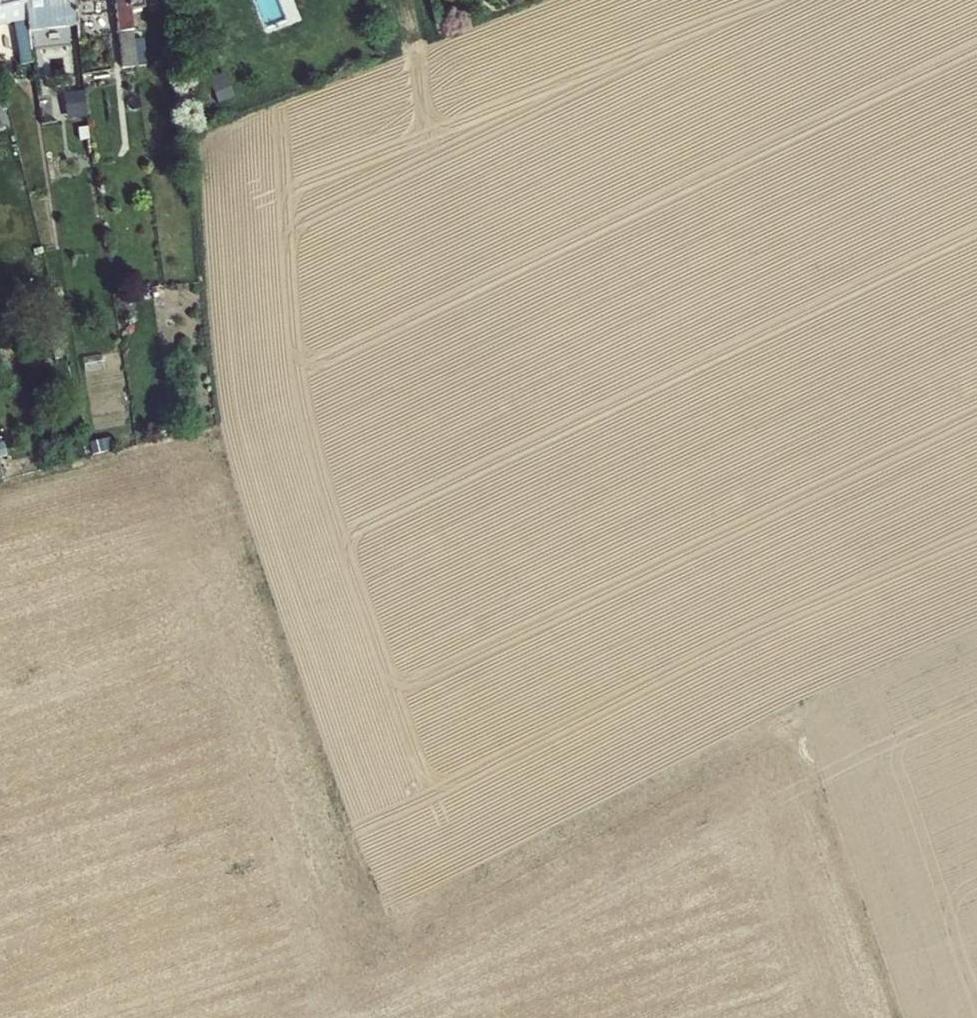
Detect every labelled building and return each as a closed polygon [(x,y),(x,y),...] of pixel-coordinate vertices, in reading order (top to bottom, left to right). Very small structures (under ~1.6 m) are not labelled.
[(5,9),(23,5),(23,0),(0,0),(0,11),(5,9)] [(23,5),(27,31),(76,27),(74,1),(45,4),(45,0),(23,0),(23,5)] [(118,34),(121,67),(136,65),(132,32),(129,0),(114,0),(118,34)] [(136,65),(145,65),(141,33),(147,32),(145,9),(143,9),(142,0),(129,0),(132,32),(136,65)] [(23,5),(5,9),(7,19),(8,27),(14,26),(20,65),(31,64),(27,31),(23,5)] [(223,72),(207,78),(217,105),(233,99),(223,72)] [(84,93),(64,94),(65,120),(86,119),(84,93)] [(0,110),(0,130),(9,126),(1,110),(0,110)] [(0,462),(15,458),(6,424),(0,426),(0,472),(3,472),(0,462)]
